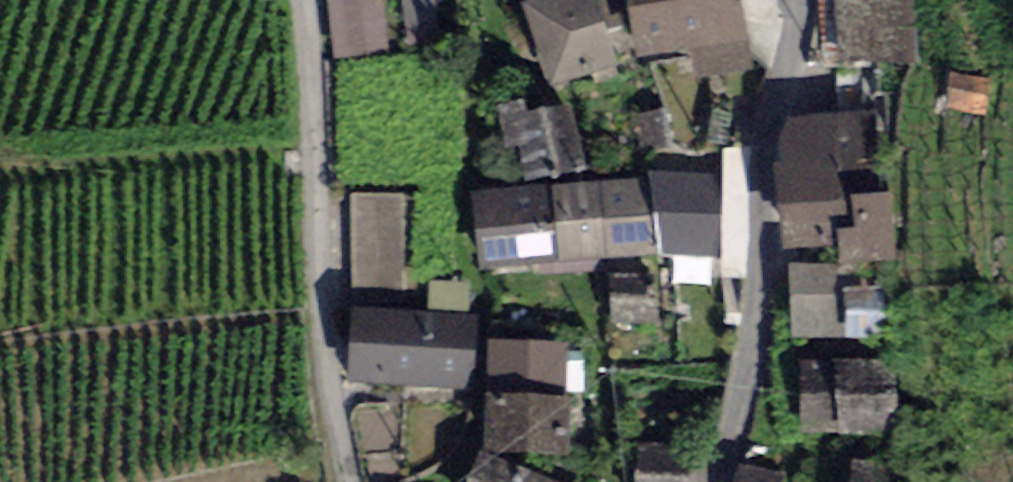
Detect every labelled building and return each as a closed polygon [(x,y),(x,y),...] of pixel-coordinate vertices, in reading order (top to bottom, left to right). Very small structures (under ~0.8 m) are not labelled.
[(334,63),(391,56),(385,0),(327,0),(334,63)] [(523,14),(550,103),(685,61),(695,90),(760,70),(738,0),(530,0),(533,11),(523,14)] [(841,73),(921,66),(916,0),(835,0),(841,73)] [(987,80),(946,75),(942,111),(982,116),(987,80)] [(523,106),(492,112),(500,159),(517,156),(522,183),(586,171),(574,109),(525,118),(523,106)] [(867,115),(787,124),(778,141),(781,171),(768,172),(778,259),(832,253),(834,268),(901,260),(893,191),(875,193),(867,115)] [(658,173),(483,196),(493,274),(668,251),(658,173)] [(409,196),(350,196),(351,281),(410,280),(409,196)] [(841,272),(793,278),(802,343),(883,333),(877,287),(844,292),(841,272)] [(471,316),(350,317),(350,387),(471,386),(471,316)] [(571,347),(490,345),(487,455),(568,457),(571,347)] [(876,365),(794,377),(805,449),(886,437),(876,365)] [(635,448),(633,481),(693,481),(694,450),(635,448)] [(478,462),(471,481),(536,481),(478,462)] [(733,470),(732,481),(781,481),(782,476),(733,470)]
